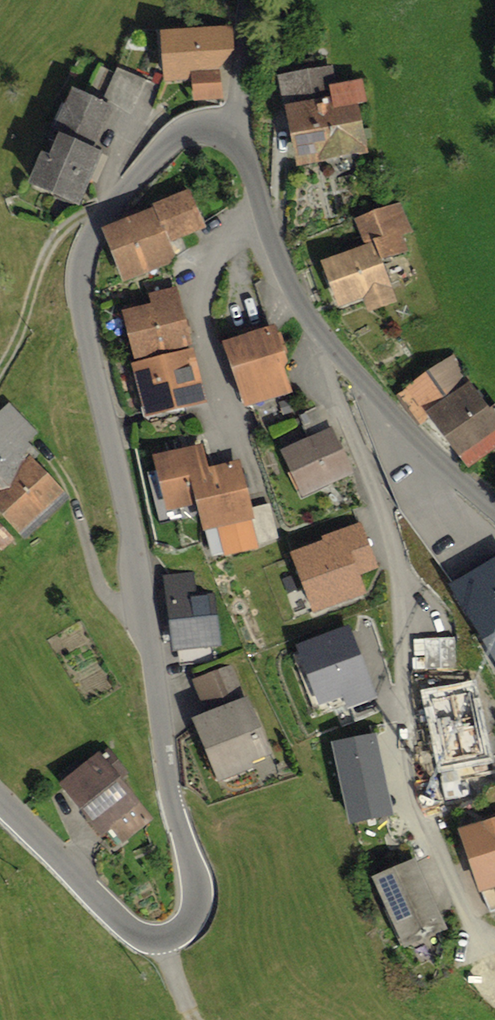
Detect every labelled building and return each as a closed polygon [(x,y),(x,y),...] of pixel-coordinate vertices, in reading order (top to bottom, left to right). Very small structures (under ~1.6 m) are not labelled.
[(225,37),(154,43),(157,83),(185,80),(187,105),(222,102),(220,76),(228,75),(225,37)] [(120,56),(113,77),(131,83),(139,63),(120,56)] [(359,73),(323,82),(331,115),(367,106),(359,73)] [(114,105),(62,85),(35,157),(24,153),(11,187),(67,208),(77,179),(98,187),(110,156),(97,151),(114,105)] [(352,115),(277,128),(284,168),(359,155),(352,115)] [(403,193),(346,219),(357,243),(309,265),(331,314),(361,300),(366,312),(399,297),(384,266),(410,254),(401,235),(419,227),(403,193)] [(147,219),(96,234),(111,284),(171,266),(166,248),(203,237),(190,194),(144,208),(147,219)] [(143,316),(112,323),(134,420),(202,404),(177,294),(140,303),(143,316)] [(266,333),(214,348),(233,411),(285,395),(266,333)] [(476,383),(450,350),(398,391),(424,424),(476,383)] [(494,452),(494,417),(475,393),(434,427),(471,471),(494,452)] [(60,497),(19,459),(44,432),(5,395),(0,400),(0,536),(12,548),(60,497)] [(334,435),(277,458),(294,500),(351,477),(334,435)] [(197,450),(143,463),(156,513),(182,506),(189,534),(217,527),(221,542),(254,534),(236,464),(202,472),(197,450)] [(373,565),(359,524),(324,536),(326,541),(295,552),(314,607),(362,590),(356,571),(373,565)] [(458,587),(494,652),(494,566),(458,587)] [(196,578),(163,582),(171,653),(224,646),(217,594),(198,597),(196,578)] [(374,694),(347,626),(300,644),(322,699),(344,690),(349,704),(374,694)] [(461,637),(428,639),(430,669),(463,666),(461,637)] [(210,718),(188,726),(209,783),(272,759),(237,666),(196,682),(210,718)] [(374,734),(336,742),(351,818),(389,811),(374,734)] [(99,749),(49,793),(95,844),(109,831),(126,849),(161,817),(99,749)] [(450,836),(472,895),(492,888),(494,897),(494,819),(450,836)] [(443,929),(411,859),(362,881),(394,952),(443,929)]
